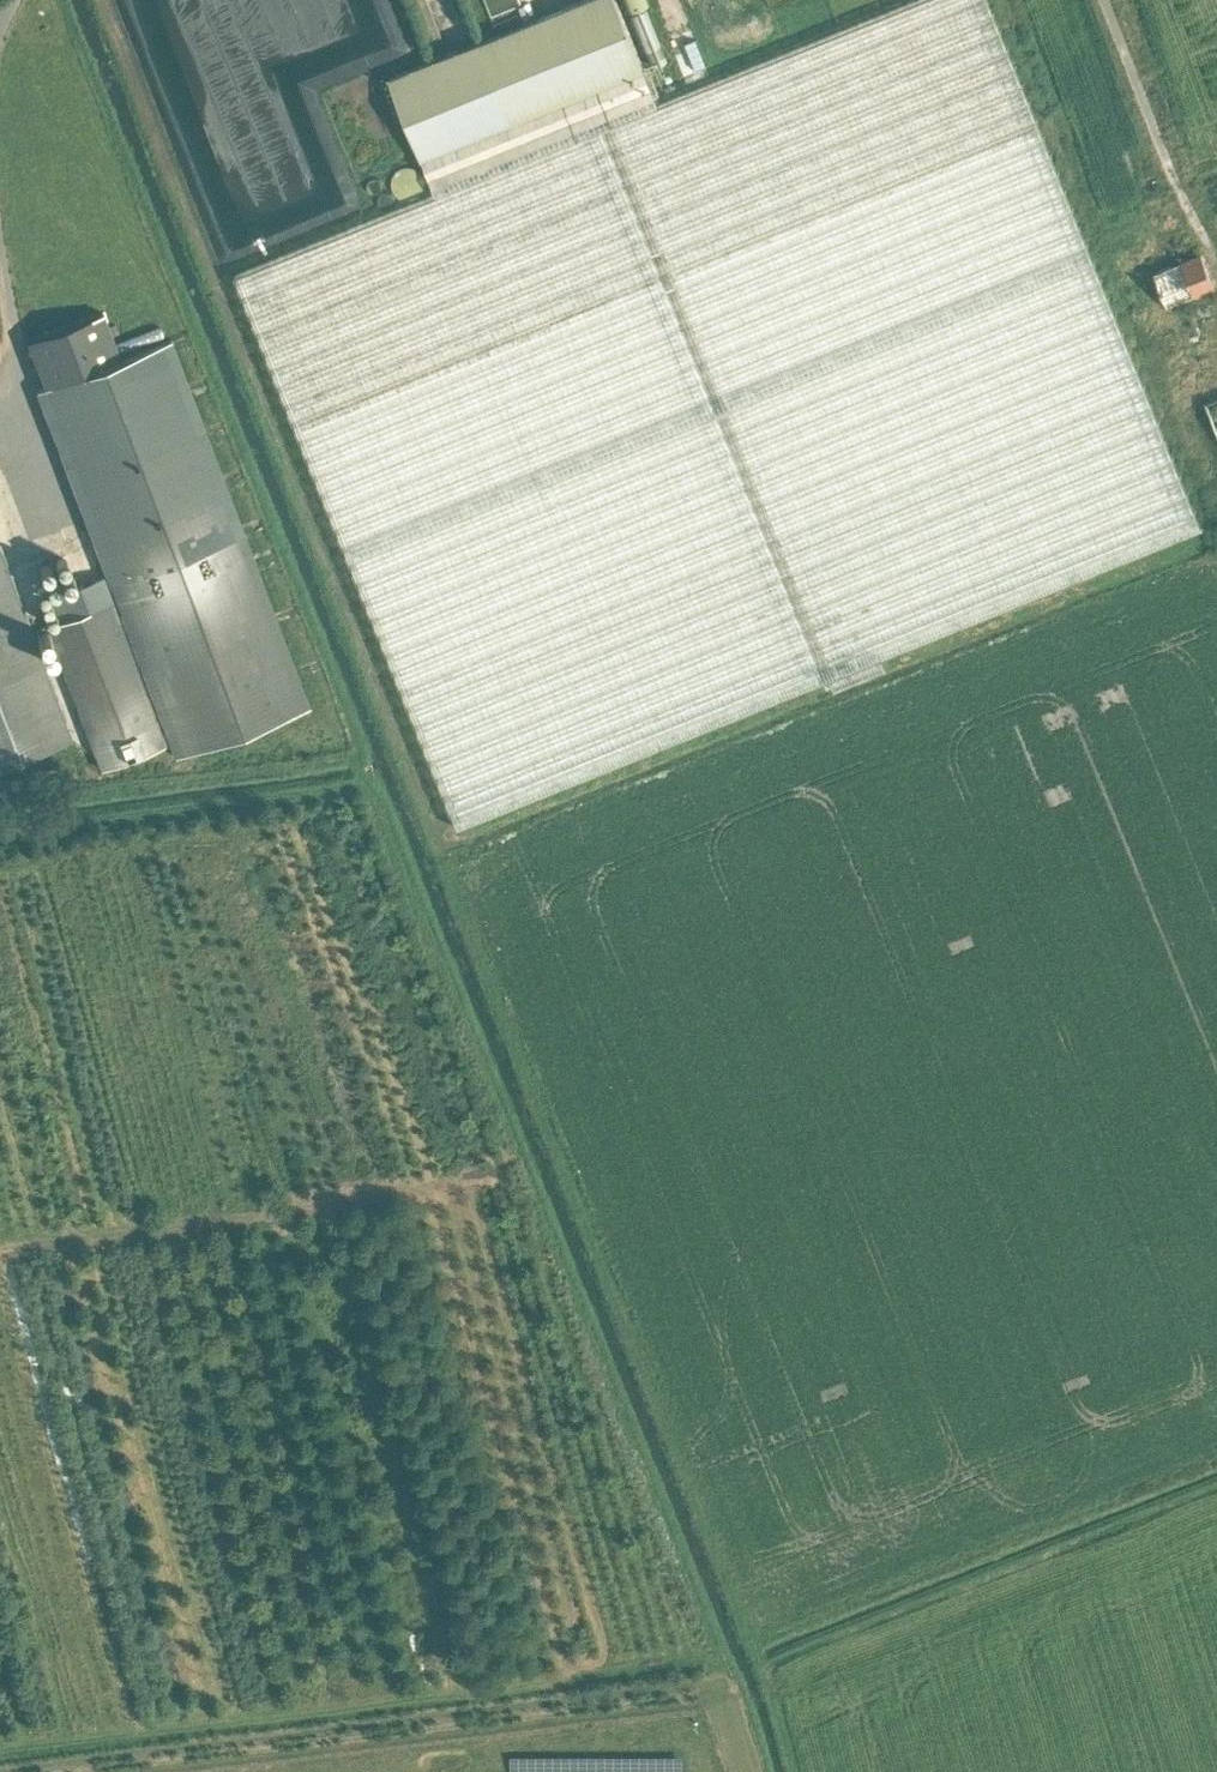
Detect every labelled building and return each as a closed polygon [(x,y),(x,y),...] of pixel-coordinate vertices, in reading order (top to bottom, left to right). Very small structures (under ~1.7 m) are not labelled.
[(1024,90),(995,19),(989,0),(914,0),(659,103),(617,0),(580,0),(390,77),(437,192),(236,273),(458,826),(701,728),(829,677),(834,688),(885,668),(880,656),(1201,527),(1118,325),(1024,90)] [(1202,252),(1153,271),(1167,305),(1185,297),(1215,285),(1202,252)] [(120,352),(103,310),(26,339),(41,382),(34,385),(105,570),(49,592),(60,621),(46,626),(101,767),(173,741),(178,754),(306,705),(240,528),(165,335),(120,352)] [(72,738),(0,550),(0,766),(72,738)]
